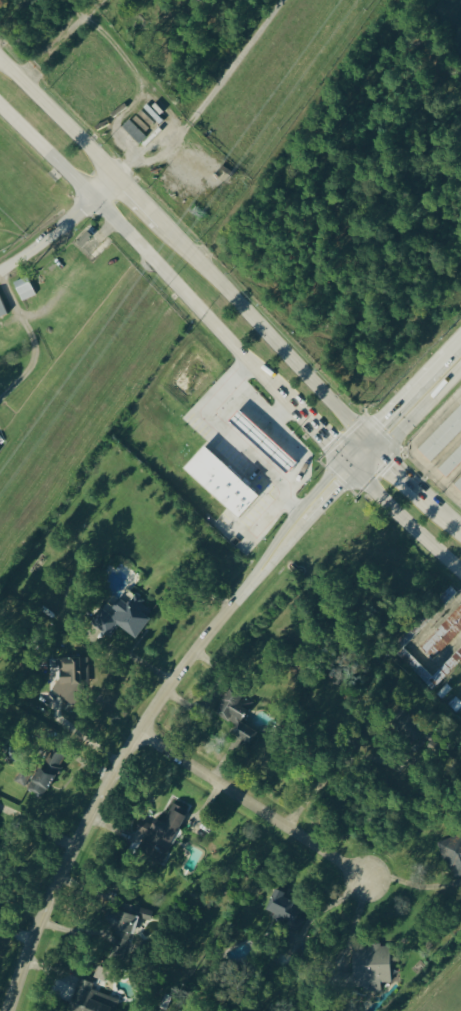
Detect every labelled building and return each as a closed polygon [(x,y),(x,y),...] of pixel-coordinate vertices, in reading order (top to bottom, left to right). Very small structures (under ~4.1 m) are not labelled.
[(149,130),(136,117),(132,121),(144,135),(149,130)] [(140,145),(147,138),(129,121),(122,129),(140,145)] [(13,284),(22,303),(36,296),(28,277),(13,284)] [(8,318),(0,295),(0,320),(8,318)] [(418,450),(460,405),(460,433),(432,463),(418,450)] [(447,480),(460,465),(460,446),(438,471),(447,480)] [(240,521),(262,497),(208,447),(185,471),(240,521)] [(453,487),(460,479),(460,495),(453,487)] [(137,640),(156,614),(134,598),(128,606),(121,600),(115,608),(109,604),(94,623),(111,636),(118,626),(137,640)] [(434,662),(460,634),(460,607),(420,650),(434,662)] [(88,650),(73,643),(60,670),(63,672),(52,694),(75,706),(94,668),(82,662),(88,650)] [(233,726),(228,737),(250,747),(254,738),(241,731),(252,708),(244,704),(247,699),(229,690),(216,717),(233,726)] [(59,771),(65,774),(71,761),(52,752),(42,772),(38,770),(27,792),(45,800),(59,771)] [(14,783),(25,788),(31,776),(20,771),(14,783)] [(453,882),(460,879),(460,836),(439,844),(453,882)] [(295,927),(304,905),(275,892),(265,915),(295,927)] [(106,927),(116,929),(114,939),(130,943),(132,936),(144,939),(150,912),(125,907),(123,913),(110,910),(106,927)] [(353,948),(355,994),(381,993),(381,985),(392,984),(391,947),(353,948)] [(117,1001),(90,992),(93,984),(79,980),(69,1010),(114,1010),(117,1001)]
